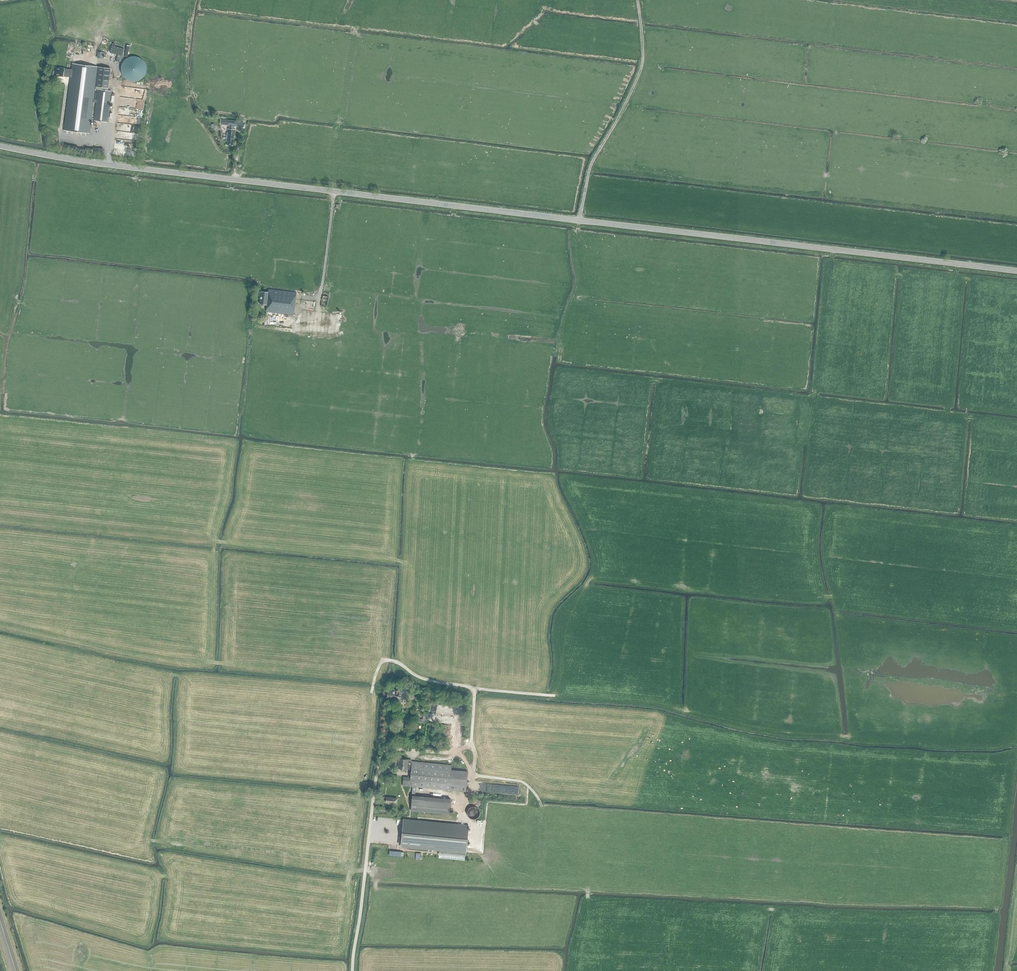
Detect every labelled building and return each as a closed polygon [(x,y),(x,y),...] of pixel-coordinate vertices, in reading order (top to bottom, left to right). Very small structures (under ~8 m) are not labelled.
[(112,46),(110,53),(118,55),(116,61),(119,62),(121,55),(122,56),(124,49),(112,46)] [(146,79),(145,56),(128,57),(128,62),(125,62),(126,81),(146,79)] [(110,68),(71,63),(71,69),(64,68),(54,67),(53,75),(63,76),(70,77),(64,130),(89,133),(93,102),(96,102),(94,120),(108,122),(111,91),(97,89),(96,99),(93,99),(95,86),(108,87),(110,68)] [(237,121),(220,119),(220,125),(229,126),(228,129),(226,141),(228,141),(227,145),(233,146),(233,140),(234,140),(235,130),(234,130),(234,126),(236,126),(237,121)] [(271,289),(269,311),(296,314),(299,291),(271,289)] [(261,303),(271,303),(271,291),(261,290),(261,303)] [(388,689),(387,699),(393,699),(393,701),(395,701),(394,704),(400,704),(401,698),(406,699),(406,692),(406,689),(404,689),(404,687),(401,687),(401,691),(399,691),(399,690),(388,689)] [(399,759),(398,769),(407,769),(407,766),(412,763),(411,769),(410,778),(403,777),(403,785),(413,786),(412,795),(411,811),(449,815),(451,799),(415,796),(416,787),(465,792),(467,772),(451,770),(451,765),(420,762),(412,762),(412,761),(411,759),(408,759),(399,759)] [(397,798),(386,797),(386,802),(387,802),(387,804),(396,805),(397,798)] [(467,810),(467,812),(467,813),(467,815),(468,817),(470,818),(471,819),(472,819),(473,819),(475,819),(476,819),(476,818),(478,817),(479,816),(479,815),(480,814),(480,813),(480,811),(479,810),(478,808),(477,808),(476,807),(474,806),(471,806),(470,807),(469,808),(468,809),(467,810)] [(469,825),(403,819),(400,847),(466,853),(469,825)]
